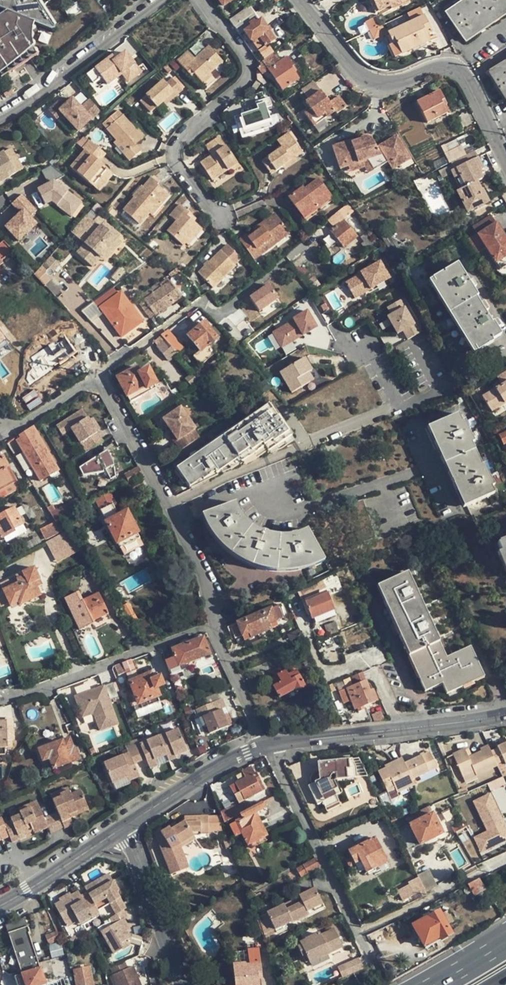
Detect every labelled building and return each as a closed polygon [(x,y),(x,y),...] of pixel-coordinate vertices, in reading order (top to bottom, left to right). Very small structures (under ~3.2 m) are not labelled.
[(1,71),(4,75),(33,53),(32,50),(31,46),(31,38),(31,29),(32,25),(33,21),(51,28),(53,27),(53,25),(52,23),(37,0),(0,0),(0,8),(6,10),(0,15),(0,70),(1,71)] [(378,13),(390,7),(391,11),(410,1),(409,0),(372,0),(378,13)] [(462,0),(464,3),(447,14),(463,40),(470,35),(471,36),(505,13),(505,0),(463,0),(462,0)] [(250,6),(229,20),(234,27),(254,12),(250,6)] [(409,15),(412,22),(424,16),(421,9),(409,15)] [(259,19),(254,12),(234,27),(239,35),(244,32),(257,51),(274,39),(260,18),(259,19)] [(424,16),(412,22),(388,34),(393,45),(396,44),(402,55),(429,42),(426,36),(431,33),(424,16)] [(365,22),(369,32),(378,28),(376,23),(374,18),(365,22)] [(378,28),(369,32),(373,41),(382,36),(380,31),(378,28)] [(399,57),(402,55),(396,44),(393,45),(399,57)] [(198,80),(208,71),(219,60),(206,46),(193,59),(187,52),(176,62),(185,72),(188,71),(192,75),(198,80)] [(174,60),(176,62),(187,52),(185,50),(174,60)] [(112,56),(86,75),(92,83),(100,77),(106,85),(121,74),(127,82),(139,73),(124,53),(115,60),(112,56)] [(274,53),(261,62),(267,70),(282,91),(299,79),(294,73),(291,67),(293,66),(286,56),(280,61),(274,53)] [(261,62),(258,64),(259,65),(256,68),(261,75),(267,70),(261,62)] [(505,100),(505,62),(489,73),(505,100)] [(211,75),(208,71),(198,80),(201,84),(211,75)] [(159,81),(143,95),(153,107),(159,102),(169,92),(172,95),(178,90),(168,78),(162,83),(159,81)] [(311,81),(299,90),(307,100),(303,103),(309,110),(303,114),(308,121),(316,116),(320,121),(333,111),(335,114),(344,107),(337,97),(323,106),(320,101),(324,98),(311,81)] [(256,92),(259,85),(254,82),(250,88),(256,92)] [(440,102),(444,100),(439,90),(415,102),(426,123),(447,113),(443,107),(440,102)] [(162,104),(172,95),(169,92),(159,102),(162,104)] [(147,112),(153,107),(143,95),(137,100),(147,112)] [(243,126),(244,132),(256,129),(273,124),(268,106),(272,105),(270,97),(255,101),(258,109),(234,116),(237,128),(243,126)] [(58,101),(48,111),(55,118),(60,113),(76,132),(90,120),(80,108),(71,99),(63,106),(58,101)] [(89,100),(80,108),(90,120),(98,112),(89,100)] [(116,112),(110,118),(114,122),(120,115),(116,112)] [(60,113),(55,118),(71,137),(76,132),(60,113)] [(143,137),(136,131),(120,115),(114,122),(136,140),(138,142),(143,137)] [(316,116),(308,121),(312,127),(320,121),(316,116)] [(103,126),(106,130),(114,122),(110,118),(103,126)] [(136,140),(114,122),(106,130),(115,137),(130,152),(124,158),(131,164),(141,153),(134,146),(138,142),(136,140)] [(139,128),(136,131),(143,137),(146,134),(139,128)] [(302,152),(294,140),(289,131),(277,139),(282,148),(262,162),(267,170),(272,167),(275,171),(282,166),(295,156),(302,152)] [(211,177),(226,166),(236,159),(218,135),(207,143),(213,152),(200,162),(211,177)] [(354,139),(331,146),(338,165),(346,163),(347,167),(367,160),(374,171),(386,164),(371,138),(370,137),(366,136),(363,137),(362,137),(360,140),(355,141),(354,139)] [(397,136),(379,147),(390,167),(397,163),(399,166),(410,159),(397,136)] [(109,143),(124,158),(130,152),(115,137),(109,143)] [(463,143),(463,140),(462,137),(457,139),(464,155),(473,151),(471,146),(468,147),(466,146),(464,145),(463,143)] [(67,166),(89,184),(103,166),(98,162),(93,158),(98,153),(103,156),(104,154),(84,139),(78,146),(81,148),(67,166)] [(441,147),(449,163),(458,158),(464,155),(457,139),(441,147)] [(14,172),(8,160),(15,156),(10,148),(0,153),(0,180),(14,172)] [(482,179),(478,172),(476,168),(481,165),(474,150),(473,151),(464,155),(458,158),(459,161),(452,165),(454,169),(452,170),(454,173),(455,177),(459,175),(465,187),(458,190),(454,192),(465,213),(485,203),(474,182),(482,179)] [(98,162),(103,156),(98,153),(93,158),(98,162)] [(21,167),(15,156),(8,160),(14,172),(21,167)] [(297,159),(295,156),(282,166),(284,168),(297,159)] [(239,163),(236,159),(226,166),(229,170),(239,163)] [(367,160),(347,167),(349,172),(364,168),(368,175),(374,171),(367,160)] [(109,171),(103,166),(89,184),(95,189),(109,171)] [(450,174),(458,190),(465,187),(459,175),(455,177),(454,173),(450,174)] [(139,194),(135,198),(123,212),(139,225),(149,213),(159,202),(162,205),(169,197),(158,187),(159,185),(153,178),(139,194)] [(300,193),(298,190),(288,197),(304,219),(314,211),(333,197),(319,179),(306,189),(300,193)] [(51,201),(70,216),(81,201),(53,180),(36,188),(44,205),(51,201)] [(22,193),(11,203),(19,211),(3,225),(18,241),(39,223),(32,215),(38,210),(22,193)] [(98,216),(104,221),(111,214),(99,204),(97,202),(86,214),(93,221),(98,216)] [(152,216),(162,205),(159,202),(149,213),(152,216)] [(347,204),(327,220),(332,227),(329,231),(344,248),(358,237),(344,220),(353,212),(347,204)] [(186,241),(197,229),(180,213),(183,210),(178,206),(168,216),(174,221),(164,232),(174,241),(177,238),(183,244),(186,241)] [(197,229),(198,228),(193,223),(188,219),(190,217),(183,210),(180,213),(197,229)] [(316,215),(314,211),(304,219),(306,222),(316,215)] [(358,237),(367,229),(353,212),(344,220),(358,237)] [(86,214),(80,220),(88,227),(93,221),(86,214)] [(275,214),(261,224),(263,228),(255,233),(248,238),(246,234),(243,236),(257,257),(276,244),(274,240),(287,231),(275,214)] [(98,216),(93,221),(99,226),(104,221),(98,216)] [(498,269),(499,271),(505,266),(505,242),(490,216),(463,233),(476,254),(486,249),(498,269)] [(99,226),(93,221),(88,227),(80,220),(75,225),(75,226),(71,231),(78,238),(81,234),(87,240),(84,243),(76,251),(90,264),(98,255),(100,257),(108,248),(112,251),(120,242),(116,239),(119,235),(104,221),(99,226)] [(253,229),(255,233),(263,228),(261,224),(253,229)] [(189,244),(200,232),(197,229),(186,241),(189,244)] [(379,244),(367,229),(358,237),(369,251),(379,244)] [(289,234),(287,231),(274,240),(276,244),(289,234)] [(78,238),(84,243),(87,240),(81,234),(78,238)] [(253,260),(257,257),(243,236),(239,239),(253,260)] [(13,251),(0,237),(0,261),(13,251)] [(219,250),(234,265),(240,259),(225,244),(219,250)] [(104,261),(112,251),(108,248),(100,257),(104,261)] [(476,254),(489,274),(498,269),(486,249),(476,254)] [(196,271),(200,275),(211,286),(234,265),(221,252),(219,250),(196,271)] [(50,255),(40,266),(45,271),(46,269),(47,268),(49,268),(51,269),(52,271),(52,272),(60,264),(50,255)] [(92,266),(100,257),(98,255),(90,264),(92,266)] [(360,272),(370,289),(389,278),(379,261),(360,272)] [(456,263),(431,279),(476,352),(492,342),(491,341),(500,334),(492,322),(490,323),(475,297),(477,296),(456,263)] [(34,274),(44,284),(51,278),(49,275),(48,276),(46,275),(45,273),(45,271),(40,266),(34,274)] [(124,272),(120,268),(112,277),(116,281),(124,272)] [(174,269),(164,277),(167,280),(177,273),(174,269)] [(354,298),(370,289),(361,273),(345,282),(354,298)] [(321,285),(313,275),(305,281),(313,291),(321,285)] [(53,277),(51,278),(44,284),(54,295),(62,287),(53,277)] [(160,289),(156,283),(141,295),(154,313),(162,308),(163,309),(180,298),(169,283),(160,289)] [(267,286),(249,299),(259,313),(277,300),(267,286)] [(113,287),(93,302),(98,308),(118,294),(113,287)] [(120,293),(99,308),(109,323),(113,320),(116,324),(111,327),(119,338),(142,323),(120,293)] [(406,305),(402,298),(387,307),(391,314),(387,316),(397,333),(403,330),(408,339),(420,331),(415,322),(413,323),(404,307),(406,305)] [(93,302),(81,311),(91,322),(103,314),(99,308),(98,308),(93,302)] [(301,336),(315,328),(306,311),(292,319),(301,336)] [(280,348),(301,336),(292,319),(286,323),(286,324),(272,333),(280,348)] [(216,339),(203,323),(187,337),(199,351),(192,356),(200,365),(215,352),(209,345),(216,339)] [(160,334),(169,345),(172,343),(175,340),(166,330),(160,334)] [(28,381),(76,355),(66,336),(27,358),(34,369),(24,374),(28,381)] [(308,373),(314,370),(307,357),(282,371),(294,392),(312,382),(308,373)] [(129,403),(147,393),(145,390),(154,385),(146,369),(137,374),(134,368),(116,377),(129,403)] [(312,382),(316,379),(312,371),(308,373),(312,382)] [(495,377),(501,386),(481,397),(489,410),(502,403),(503,404),(505,403),(505,371),(495,377)] [(157,388),(154,385),(145,390),(147,393),(157,388)] [(187,402),(180,407),(195,428),(201,423),(187,402)] [(238,458),(241,463),(263,447),(267,453),(290,437),(268,404),(175,468),(188,487),(202,478),(203,480),(215,472),(216,473),(238,458)] [(180,407),(162,419),(177,440),(174,442),(180,451),(197,439),(191,430),(195,428),(180,407)] [(93,431),(87,421),(80,411),(54,427),(60,436),(68,431),(77,444),(80,442),(86,450),(100,441),(93,431)] [(457,414),(430,427),(465,506),(493,494),(457,414)] [(90,419),(87,421),(93,431),(97,429),(90,419)] [(32,426),(18,435),(20,438),(15,441),(22,452),(27,449),(36,464),(31,467),(40,482),(48,478),(51,479),(58,475),(57,473),(58,472),(32,426)] [(498,437),(502,446),(505,444),(505,445),(505,433),(498,437)] [(104,451),(79,466),(85,476),(100,473),(102,476),(106,474),(109,479),(114,477),(111,462),(104,451)] [(8,467),(3,456),(0,458),(0,487),(12,481),(5,469),(8,467)] [(81,477),(85,476),(79,466),(76,468),(81,477)] [(15,479),(8,467),(5,469),(12,481),(15,479)] [(132,495),(145,488),(140,479),(127,486),(132,495)] [(104,496),(94,501),(99,510),(108,505),(104,496)] [(375,538),(363,500),(346,505),(359,544),(375,538)] [(58,513),(60,519),(82,507),(80,502),(58,513)] [(231,505),(204,514),(207,521),(210,527),(215,534),(224,545),(238,556),(245,560),(254,564),(264,567),(272,568),(281,568),(289,568),(299,567),(307,565),(315,562),(322,559),(308,535),(303,537),(297,539),(296,534),(290,535),(290,541),(283,541),(276,541),(265,538),(266,533),(261,531),(259,536),(248,529),(240,521),(244,517),(240,513),(236,516),(231,505)] [(1,539),(2,539),(14,532),(13,529),(23,524),(14,507),(0,514),(0,539),(1,539)] [(105,522),(116,544),(137,533),(126,511),(105,522)] [(65,530),(60,519),(54,522),(40,529),(45,540),(65,530)] [(73,538),(68,530),(46,542),(52,556),(67,549),(64,542),(73,538)] [(139,538),(137,533),(116,544),(119,549),(139,538)] [(496,544),(499,553),(505,569),(505,540),(496,544)] [(40,596),(36,588),(34,582),(39,580),(33,567),(21,572),(22,576),(15,579),(17,583),(1,590),(9,607),(17,603),(19,606),(40,596)] [(407,573),(380,585),(387,599),(383,601),(386,607),(390,606),(403,634),(399,636),(401,642),(406,640),(422,676),(418,678),(424,692),(441,684),(446,695),(456,691),(454,687),(481,674),(469,648),(445,658),(407,573)] [(42,586),(39,580),(34,582),(36,588),(42,586)] [(321,581),(314,584),(317,592),(325,588),(321,581)] [(301,599),(317,592),(314,584),(298,592),(301,599)] [(376,587),(383,601),(387,599),(380,585),(376,587)] [(77,593),(64,599),(78,630),(93,624),(91,621),(107,614),(97,593),(81,601),(77,593)] [(326,593),(304,602),(312,620),(313,620),(315,624),(335,615),(326,593)] [(127,603),(121,606),(131,624),(137,621),(127,603)] [(253,616),(260,634),(271,629),(268,624),(275,621),(282,618),(277,606),(253,616)] [(386,607),(399,636),(403,634),(390,606),(386,607)] [(248,633),(250,638),(260,634),(253,616),(230,626),(235,638),(241,636),(248,633)] [(337,634),(333,625),(323,628),(327,637),(337,634)] [(286,635),(289,641),(301,636),(298,630),(286,635)] [(174,658),(164,662),(169,676),(190,669),(192,665),(192,661),(208,655),(202,638),(171,649),(174,658)] [(264,644),(262,639),(240,649),(242,654),(264,644)] [(401,642),(418,678),(422,676),(406,640),(401,642)] [(137,679),(130,660),(121,663),(122,666),(115,668),(118,676),(122,674),(128,688),(131,687),(131,690),(127,692),(129,697),(128,698),(131,706),(132,705),(137,718),(153,712),(151,706),(159,703),(157,697),(158,696),(155,689),(161,686),(158,678),(152,680),(149,674),(137,679)] [(292,691),(294,693),(304,688),(292,666),(284,670),(282,666),(270,671),(273,677),(269,679),(273,687),(272,687),(277,698),(285,695),(292,691)] [(362,672),(350,676),(348,677),(352,686),(338,692),(343,704),(350,701),(354,710),(356,709),(363,707),(377,701),(373,690),(369,691),(362,672)] [(483,678),(481,674),(454,687),(456,691),(483,678)] [(91,695),(90,692),(84,694),(87,700),(113,689),(111,685),(93,691),(94,694),(91,695)] [(87,700),(84,694),(73,698),(81,718),(93,714),(100,731),(115,726),(107,701),(116,698),(113,689),(87,700)] [(296,696),(294,693),(292,691),(285,695),(288,700),(296,696)] [(196,711),(199,719),(202,718),(208,734),(227,727),(220,710),(219,711),(215,703),(196,711)] [(10,741),(13,741),(12,718),(5,719),(5,721),(0,721),(0,755),(4,755),(4,748),(7,748),(7,741),(10,741)] [(205,736),(208,734),(202,718),(199,719),(198,719),(205,736)] [(162,735),(155,738),(162,756),(163,760),(165,763),(172,760),(171,757),(169,753),(180,749),(173,732),(162,736),(162,735)] [(140,751),(139,753),(142,760),(146,771),(153,768),(151,761),(162,756),(155,738),(138,744),(140,751)] [(72,748),(68,739),(38,749),(42,760),(48,759),(52,769),(78,759),(74,747),(72,748)] [(134,740),(121,745),(126,755),(102,764),(109,783),(124,777),(126,781),(135,778),(130,764),(138,762),(136,758),(139,753),(136,745),(134,740)] [(493,750),(498,762),(505,760),(505,762),(505,742),(499,745),(500,747),(493,750)] [(483,750),(475,753),(470,755),(468,749),(467,747),(455,752),(465,775),(476,770),(477,773),(498,765),(498,762),(493,750),(490,744),(482,747),(483,750)] [(424,752),(407,760),(416,777),(440,764),(432,747),(428,750),(424,752)] [(416,777),(407,760),(404,755),(390,763),(391,765),(382,769),(392,790),(401,786),(403,788),(418,781),(416,777)] [(446,758),(451,768),(458,765),(452,755),(446,758)] [(351,756),(346,757),(347,765),(343,766),(344,776),(360,774),(351,756)] [(347,765),(346,757),(317,760),(317,764),(318,777),(307,783),(306,783),(315,802),(321,800),(325,809),(339,802),(332,787),(336,785),(332,778),(328,778),(328,775),(331,771),(334,770),(335,777),(344,776),(343,766),(347,765)] [(314,765),(310,767),(308,769),(306,773),(305,777),(306,782),(307,783),(318,777),(317,764),(314,765)] [(258,782),(261,780),(256,771),(254,772),(251,766),(242,770),(246,777),(235,783),(239,791),(234,794),(239,802),(262,790),(258,782)] [(478,774),(477,773),(476,770),(465,775),(466,779),(478,774)] [(127,785),(126,781),(124,777),(109,783),(112,790),(127,785)] [(505,784),(505,782),(505,779),(492,782),(494,787),(505,784)] [(481,785),(467,791),(469,796),(484,790),(481,785)] [(48,794),(51,801),(61,796),(60,794),(68,790),(66,787),(48,794)] [(56,813),(62,828),(63,827),(72,824),(70,819),(68,815),(86,806),(80,790),(70,794),(68,790),(60,794),(61,796),(51,801),(56,813)] [(505,843),(505,822),(492,791),(472,800),(486,830),(473,836),(481,855),(505,843)] [(17,808),(19,812),(37,805),(35,801),(17,808)] [(264,807),(261,802),(243,811),(240,813),(242,817),(229,824),(235,835),(241,832),(247,844),(266,834),(254,812),(264,807)] [(10,821),(3,824),(9,838),(11,843),(18,840),(17,836),(31,830),(33,834),(47,828),(43,818),(37,805),(19,812),(20,815),(9,819),(10,821)] [(239,805),(221,814),(224,821),(240,813),(243,811),(239,805)] [(432,812),(429,805),(406,816),(410,823),(432,812)] [(88,811),(86,806),(68,815),(70,819),(88,811)] [(442,832),(432,812),(410,823),(420,844),(442,832)] [(49,834),(62,828),(56,813),(43,818),(47,828),(49,834)] [(179,843),(193,834),(201,834),(200,830),(207,830),(221,830),(221,815),(184,816),(185,820),(177,824),(170,829),(168,825),(160,830),(170,846),(178,842),(179,843)] [(1,840),(9,838),(3,824),(1,818),(0,819),(0,838),(1,840)] [(18,840),(33,834),(31,830),(17,836),(18,840)] [(197,842),(193,834),(179,843),(183,850),(197,842)] [(348,850),(351,856),(355,864),(359,872),(364,869),(366,872),(386,862),(374,837),(348,850)] [(184,852),(183,850),(179,843),(178,842),(170,846),(176,856),(184,852)] [(302,863),(307,872),(319,865),(315,856),(302,863)] [(349,867),(355,864),(351,856),(345,860),(349,867)] [(231,859),(222,862),(226,876),(235,873),(231,859)] [(295,868),(300,876),(301,875),(307,872),(302,863),(295,868)] [(123,909),(125,908),(121,901),(115,892),(112,886),(115,885),(109,873),(85,887),(91,897),(94,903),(107,897),(109,901),(115,913),(123,909)] [(402,900),(423,889),(417,876),(407,881),(408,884),(397,889),(402,900)] [(479,878),(467,884),(473,895),(485,889),(479,878)] [(306,910),(310,908),(322,903),(315,888),(298,895),(301,901),(293,904),(299,918),(308,914),(306,910)] [(78,922),(92,915),(84,901),(78,891),(71,895),(59,901),(54,904),(64,922),(75,916),(77,920),(78,922)] [(58,899),(59,901),(71,895),(69,892),(58,899)] [(291,899),(291,900),(293,904),(301,901),(298,895),(291,899)] [(91,897),(84,901),(92,915),(99,911),(97,908),(94,903),(91,897)] [(97,908),(109,901),(107,897),(94,903),(97,908)] [(128,898),(121,901),(125,908),(131,904),(128,898)] [(293,904),(291,900),(283,903),(285,908),(293,904)] [(270,921),(260,925),(262,932),(264,937),(275,932),(273,928),(285,923),(291,920),(292,921),(299,918),(293,904),(285,908),(283,903),(266,911),(270,921)] [(324,907),(322,903),(310,908),(312,912),(324,907)] [(126,915),(123,909),(115,913),(109,916),(113,922),(122,917),(126,915)] [(36,914),(40,924),(50,921),(46,910),(36,914)] [(439,911),(412,924),(423,945),(438,938),(440,940),(451,934),(439,911)] [(93,917),(92,915),(78,922),(79,924),(93,917)] [(66,926),(77,920),(75,916),(64,922),(66,926)] [(5,925),(8,933),(23,979),(16,982),(17,984),(40,984),(45,983),(29,934),(29,932),(24,917),(5,925)] [(127,926),(122,917),(113,922),(101,929),(113,951),(127,943),(129,934),(125,927),(127,926)] [(287,926),(285,923),(273,928),(275,932),(287,926)] [(333,938),(336,936),(333,929),(320,935),(327,952),(337,947),(333,938)] [(328,953),(327,952),(320,935),(318,933),(311,936),(311,937),(306,939),(301,942),(302,944),(306,953),(310,962),(328,953)] [(257,979),(261,979),(257,943),(246,944),(247,951),(229,952),(230,963),(233,963),(235,984),(258,984),(257,979)] [(337,967),(341,978),(344,977),(362,969),(357,958),(337,967)] [(123,961),(110,968),(113,975),(126,968),(123,961)] [(112,976),(117,984),(142,984),(132,965),(126,968),(113,975),(112,976)] [(91,974),(89,967),(73,970),(76,984),(89,984),(88,977),(91,974)]
